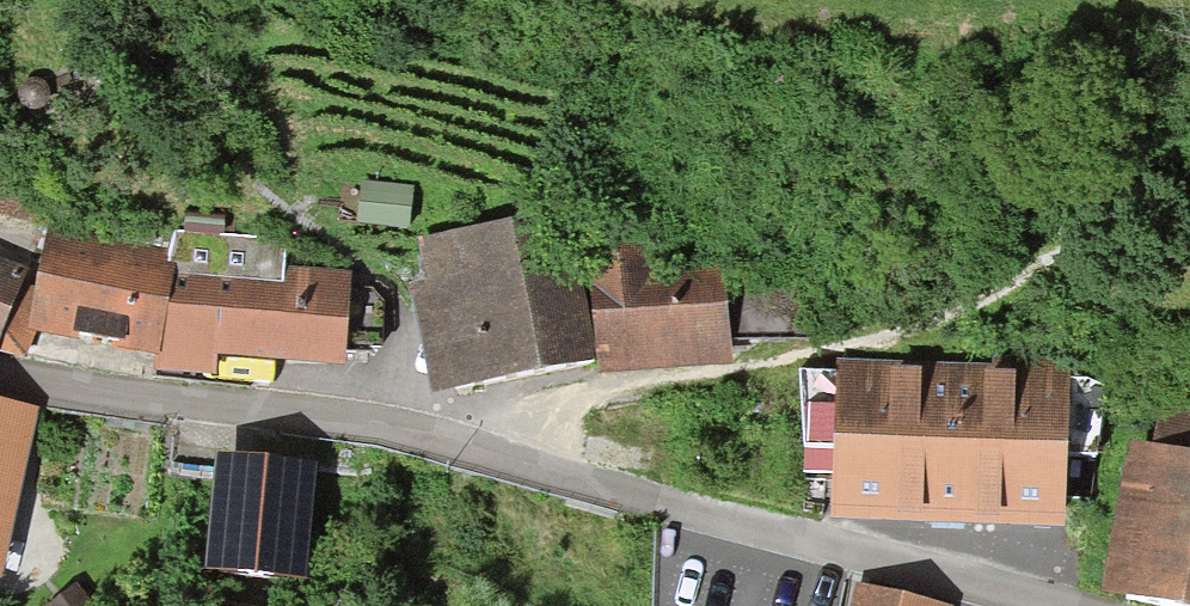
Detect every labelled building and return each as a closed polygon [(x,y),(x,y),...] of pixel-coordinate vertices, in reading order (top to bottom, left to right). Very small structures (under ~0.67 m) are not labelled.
[(414,187),(361,183),(357,226),(410,231),(414,187)] [(0,185),(0,216),(37,227),(46,198),(0,185)] [(565,211),(419,239),(427,282),(408,286),(431,399),(596,366),(584,304),(565,211)] [(596,366),(598,378),(731,367),(730,344),(726,272),(726,256),(656,260),(651,227),(579,231),(584,304),(596,366)] [(169,250),(48,228),(27,337),(79,347),(80,342),(119,349),(117,355),(132,357),(155,360),(160,361),(177,266),(167,265),(169,250)] [(170,232),(169,250),(167,265),(177,266),(160,361),(155,360),(154,378),(215,383),(215,361),(345,371),(346,357),(346,352),(350,289),(350,274),(286,271),(286,240),(170,232)] [(30,272),(0,260),(0,348),(30,272)] [(805,268),(726,272),(730,344),(808,341),(805,268)] [(373,290),(350,289),(346,352),(368,353),(383,339),(384,305),(373,290)] [(838,360),(832,526),(968,531),(1064,534),(1070,358),(994,356),(994,365),(838,360)] [(2,582),(40,409),(0,400),(0,582),(2,582)] [(1129,446),(1099,601),(1125,605),(1189,605),(1189,458),(1129,446)] [(218,457),(206,581),(306,590),(318,467),(218,457)] [(850,605),(943,605),(855,583),(850,605)]
